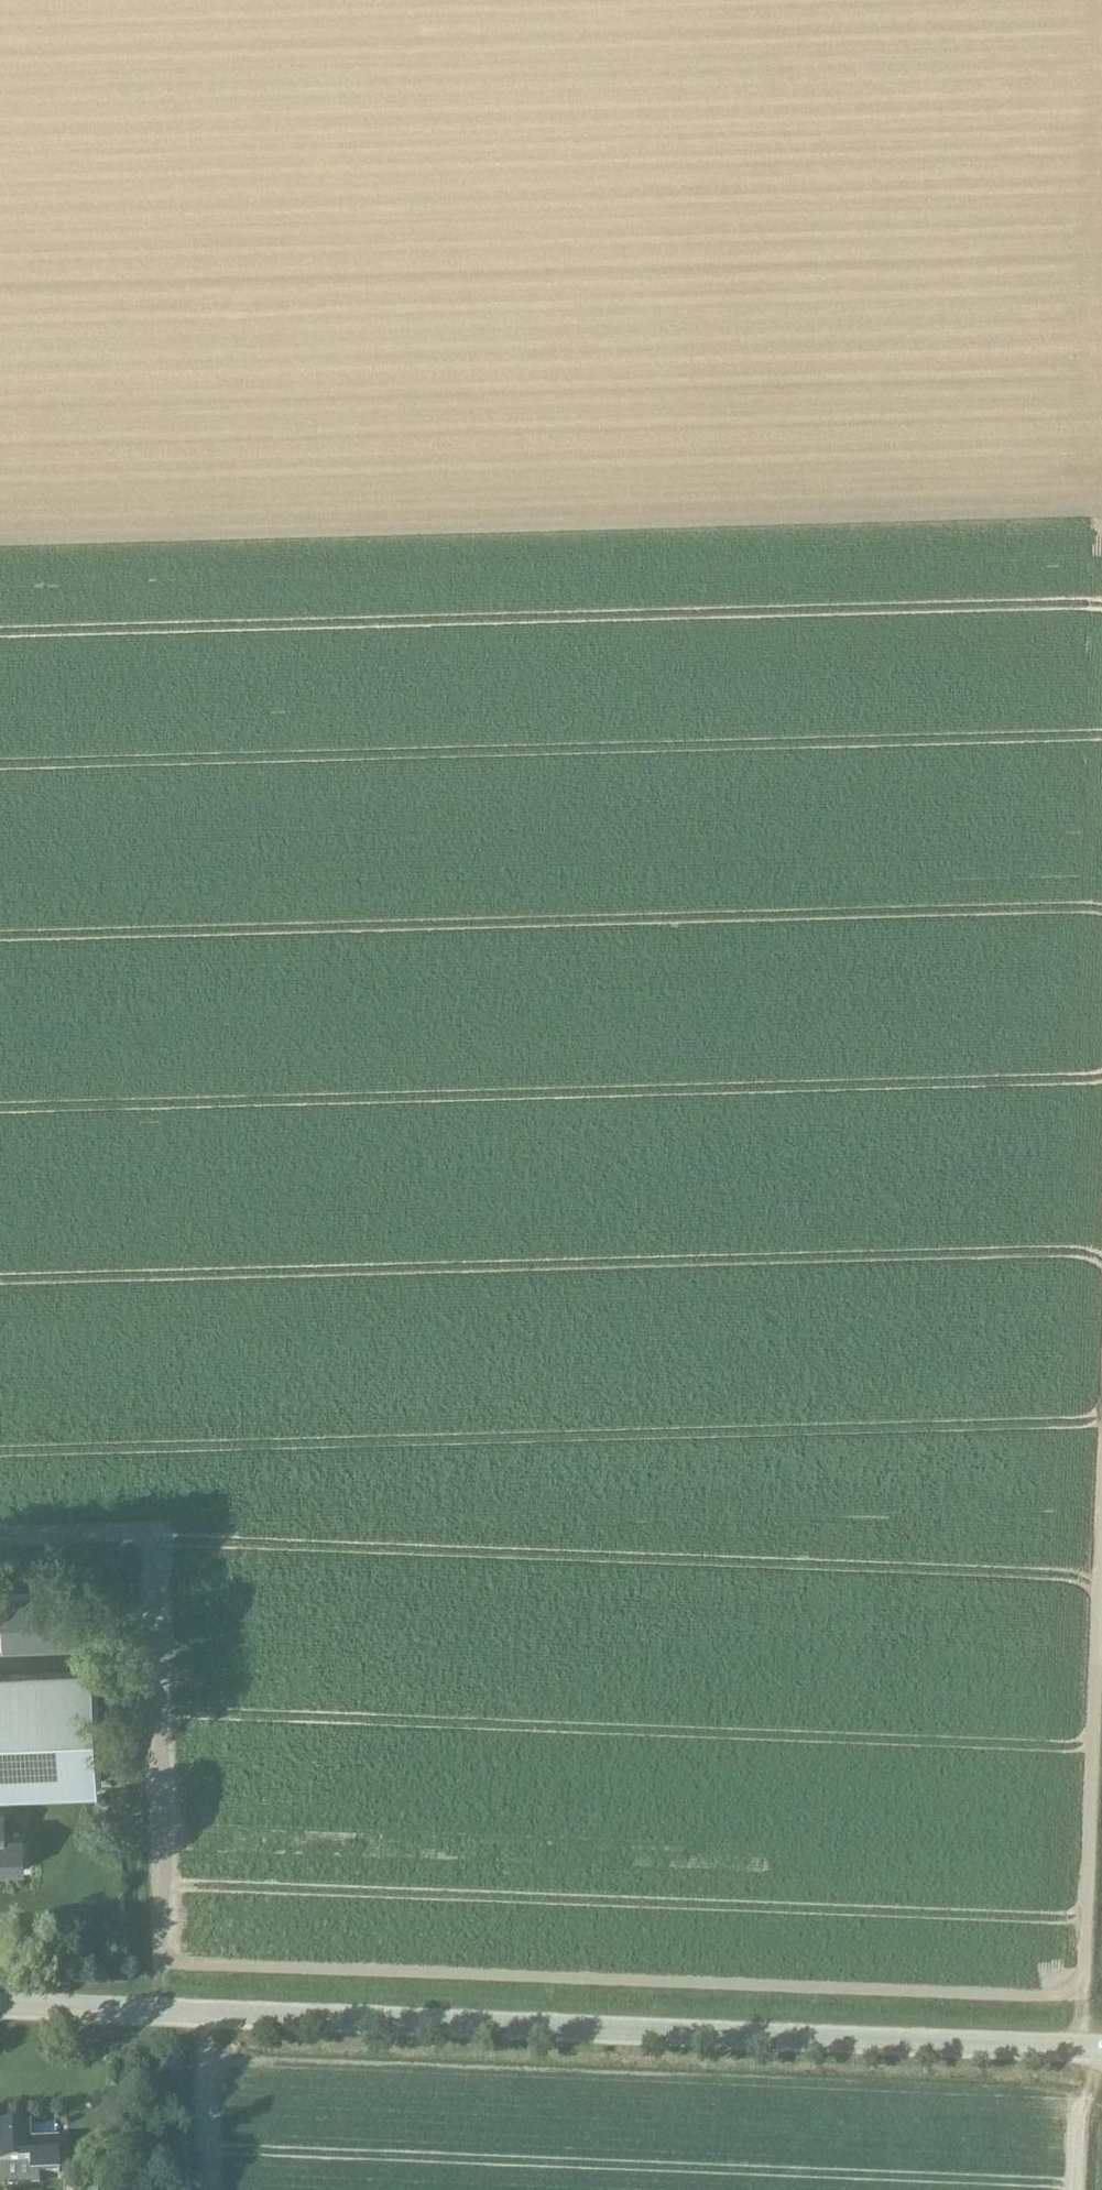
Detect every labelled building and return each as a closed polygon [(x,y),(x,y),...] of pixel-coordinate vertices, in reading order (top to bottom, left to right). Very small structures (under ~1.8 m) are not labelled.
[(90,1645),(88,1589),(0,1593),(0,1615),(1,1649),(90,1645)] [(0,1675),(0,1788),(96,1784),(91,1671),(0,1675)] [(4,1836),(3,1812),(0,1812),(0,1869),(23,1868),(22,1835),(4,1836)] [(0,2127),(0,2167),(40,2165),(40,2174),(61,2173),(59,2143),(31,2145),(30,2126),(0,2127)]
